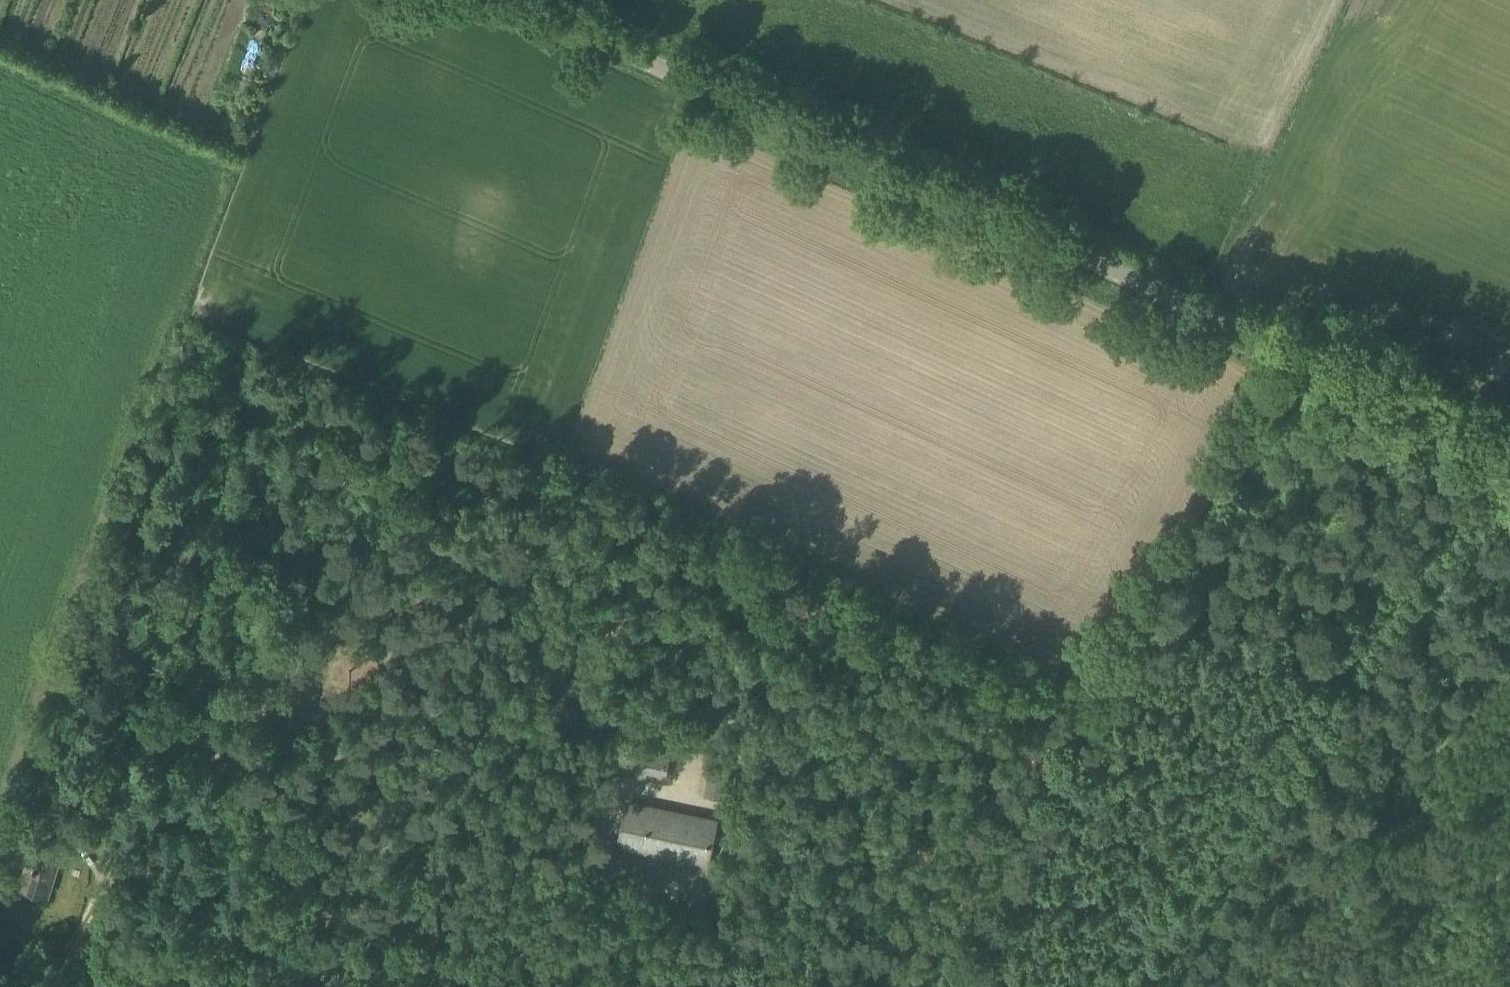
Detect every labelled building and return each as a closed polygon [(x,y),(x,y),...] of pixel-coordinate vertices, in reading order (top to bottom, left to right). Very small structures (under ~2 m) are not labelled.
[(664,782),(670,750),(620,740),(614,772),(664,782)] [(731,759),(711,756),(703,796),(723,800),(731,759)] [(704,865),(713,822),(628,804),(619,847),(704,865)] [(65,860),(70,846),(41,837),(37,849),(30,847),(17,886),(47,896),(60,859),(65,860)]
